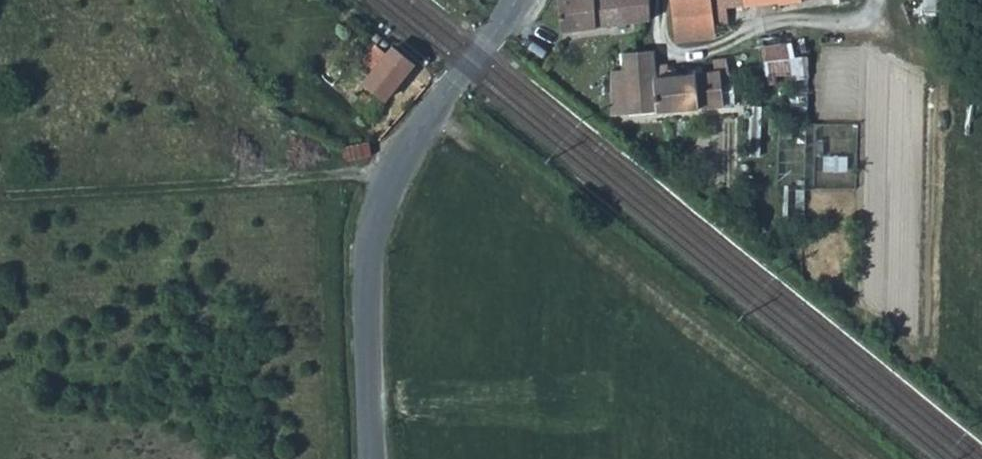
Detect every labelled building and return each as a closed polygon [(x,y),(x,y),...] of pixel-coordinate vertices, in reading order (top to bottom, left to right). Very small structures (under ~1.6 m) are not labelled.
[(565,27),(631,19),(653,17),(652,0),(562,0),(565,27)] [(678,35),(717,33),(716,22),(731,22),(728,3),(779,0),(676,0),(678,35)] [(768,58),(791,56),(790,42),(767,43),(768,58)] [(397,46),(392,51),(368,81),(389,97),(412,68),(417,61),(397,46)] [(637,112),(664,110),(660,63),(658,48),(625,50),(627,68),(614,69),(615,88),(628,87),(628,95),(615,95),(616,109),(619,110),(631,112),(637,112)] [(660,63),(664,110),(727,104),(724,70),(732,70),(731,56),(716,57),(717,70),(673,75),(672,62),(660,63)] [(357,145),(346,142),(348,158),(359,156),(371,154),(370,141),(357,145)]
